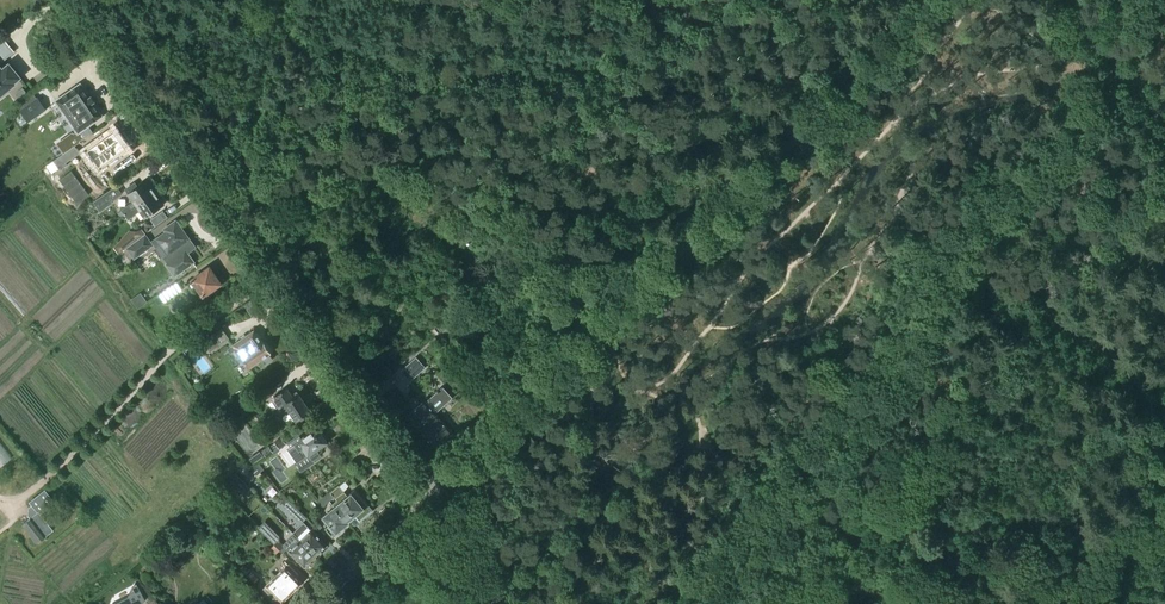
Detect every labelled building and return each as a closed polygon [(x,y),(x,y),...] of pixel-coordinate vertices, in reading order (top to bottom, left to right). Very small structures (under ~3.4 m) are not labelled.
[(28,3),(33,8),(43,0),(32,0),(28,3)] [(14,52),(3,39),(0,42),(0,64),(14,52)] [(15,85),(14,83),(20,78),(10,65),(3,71),(0,67),(0,97),(15,85)] [(58,142),(65,153),(74,146),(80,142),(79,141),(92,132),(88,127),(102,117),(85,91),(85,92),(80,85),(56,101),(76,131),(74,133),(73,131),(58,142)] [(20,101),(28,94),(22,88),(15,95),(20,101)] [(28,123),(46,110),(38,98),(19,110),(28,123)] [(115,133),(87,152),(98,168),(126,149),(115,133)] [(74,146),(65,153),(53,161),(60,170),(67,165),(66,164),(80,154),(74,146)] [(138,188),(135,183),(125,190),(134,202),(122,211),(125,214),(132,209),(137,206),(154,193),(147,182),(138,188)] [(121,194),(121,193),(116,186),(94,202),(100,211),(111,203),(110,202),(121,194)] [(163,206),(154,193),(137,206),(140,211),(146,218),(163,206)] [(132,209),(125,214),(128,219),(136,214),(132,209)] [(167,218),(163,211),(153,218),(158,224),(167,218)] [(169,233),(155,243),(164,257),(170,252),(175,260),(167,265),(175,276),(193,263),(186,253),(194,248),(186,237),(187,237),(182,229),(181,230),(176,222),(166,229),(169,233)] [(129,232),(125,236),(132,246),(146,236),(142,230),(141,231),(140,232),(139,232),(138,232),(137,233),(136,233),(135,233),(134,233),(133,233),(132,233),(131,232),(130,232),(129,232)] [(134,259),(153,246),(146,236),(132,246),(127,249),(134,259)] [(213,289),(220,284),(209,269),(187,284),(192,291),(197,287),(203,296),(205,295),(207,298),(215,292),(213,289)] [(181,290),(176,283),(160,295),(165,302),(181,290)] [(464,327),(458,320),(453,324),(459,332),(464,327)] [(210,352),(229,339),(222,329),(203,343),(210,352)] [(256,334),(254,331),(233,345),(249,369),(261,361),(265,365),(273,360),(269,355),(271,354),(264,343),(263,344),(257,334),(256,334)] [(164,335),(158,339),(162,345),(168,341),(164,335)] [(416,358),(401,371),(411,382),(426,368),(416,358)] [(424,401),(407,417),(418,429),(436,414),(453,399),(441,386),(426,399),(428,401),(426,403),(424,401)] [(261,403),(273,395),(268,388),(257,396),(261,403)] [(279,409),(285,405),(285,404),(293,398),(292,396),(287,389),(272,399),(273,401),(272,402),(277,408),(278,407),(279,409)] [(297,422),(311,412),(298,392),(292,396),(293,398),(285,404),(285,405),(291,413),(289,414),(294,421),(295,420),(297,422)] [(435,448),(452,432),(436,414),(418,429),(435,448)] [(317,429),(288,449),(297,462),(295,463),(301,472),(315,462),(314,461),(321,456),(316,450),(327,443),(326,441),(327,439),(324,435),(321,435),(317,429)] [(279,449),(286,445),(281,437),(274,442),(275,443),(269,447),(268,446),(262,451),(266,458),(268,457),(273,453),(272,452),(278,448),(279,449)] [(9,461),(0,448),(0,468),(9,461)] [(255,466),(260,472),(264,470),(259,463),(255,466)] [(256,476),(260,472),(255,466),(251,469),(256,476)] [(243,491),(249,497),(253,492),(247,486),(243,491)] [(339,486),(326,497),(329,502),(334,497),(337,501),(332,505),(335,508),(347,523),(348,523),(355,516),(359,521),(369,513),(367,511),(369,509),(355,491),(347,498),(343,493),(344,492),(339,486)] [(36,543),(53,530),(42,517),(48,512),(45,508),(54,502),(44,491),(29,503),(32,506),(30,508),(31,509),(29,515),(28,515),(30,518),(22,525),(36,543)] [(326,497),(320,502),(323,507),(329,502),(326,497)] [(306,518),(289,501),(284,506),(301,523),(306,518)] [(347,523),(335,508),(323,518),(329,526),(325,529),(333,538),(337,535),(337,534),(348,524),(348,523),(347,523)] [(384,509),(379,514),(385,519),(389,515),(384,509)] [(318,558),(295,535),(289,541),(291,543),(286,548),(279,542),(280,536),(265,522),(259,529),(284,553),(287,550),(305,567),(310,562),(311,563),(313,563),(318,558)] [(311,531),(304,523),(293,533),(295,535),(318,558),(322,554),(322,552),(321,551),(327,545),(312,530),(311,531)] [(276,555),(280,550),(274,544),(270,548),(276,555)] [(292,593),(301,583),(295,577),(298,575),(288,564),(275,577),(292,593)] [(253,583),(258,578),(252,572),(247,577),(253,583)] [(282,603),(292,593),(275,577),(263,588),(274,599),(276,596),(282,603)] [(125,600),(115,584),(91,603),(121,603),(125,600)]
